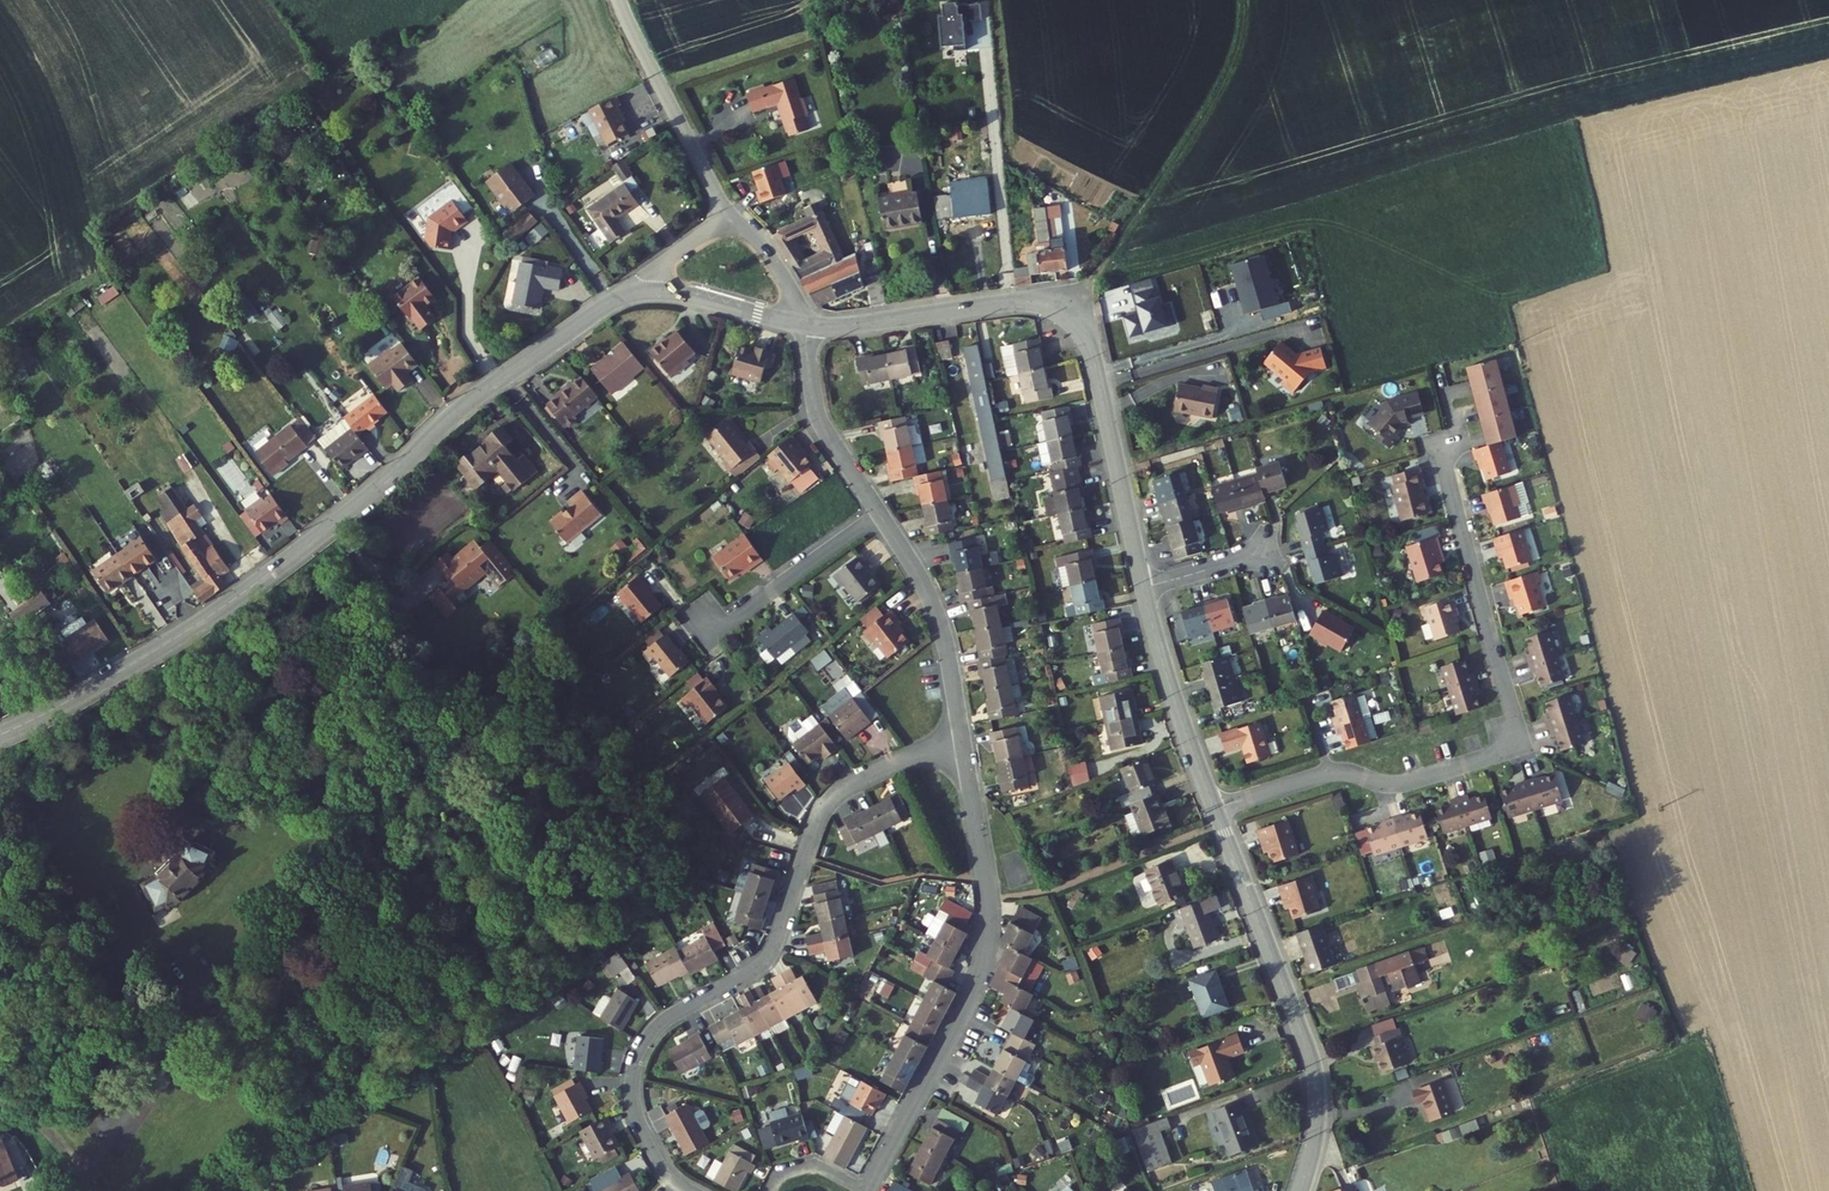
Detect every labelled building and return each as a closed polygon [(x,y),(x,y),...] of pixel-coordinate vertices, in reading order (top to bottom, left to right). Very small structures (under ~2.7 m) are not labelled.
[(804,104),(799,80),(750,92),(754,111),(772,106),(773,108),(781,106),(786,126),(787,126),(790,139),(808,134),(805,120),(810,119),(806,103),(804,104)] [(617,95),(590,110),(608,144),(630,132),(620,114),(623,113),(619,105),(621,103),(617,95)] [(984,144),(973,146),(976,164),(987,162),(984,144)] [(626,187),(590,211),(612,243),(625,234),(616,220),(638,205),(631,195),(641,188),(626,165),(616,171),(626,187)] [(779,165),(756,171),(760,191),(758,192),(760,204),(786,197),(779,165)] [(511,167),(487,184),(506,210),(515,203),(520,210),(535,199),(522,182),(520,184),(515,178),(518,176),(511,167)] [(983,196),(936,205),(940,227),(987,219),(983,196)] [(915,199),(878,205),(883,234),(920,227),(915,199)] [(453,203),(429,221),(427,243),(433,251),(451,254),(452,244),(450,241),(450,233),(451,234),(453,232),(455,235),(469,224),(453,203)] [(512,217),(520,210),(515,203),(506,210),(512,217)] [(1048,205),(1040,207),(1046,247),(1043,247),(1044,255),(1029,257),(1031,270),(1016,272),(1018,289),(1034,287),(1033,276),(1058,272),(1049,207),(1048,205)] [(1064,205),(1049,207),(1058,272),(1058,273),(1074,271),(1069,238),(1061,239),(1058,218),(1065,217),(1064,205)] [(530,215),(509,241),(518,248),(539,223),(530,215)] [(1065,217),(1058,218),(1061,239),(1069,238),(1065,217)] [(523,263),(515,305),(540,310),(544,288),(560,291),(564,272),(523,263)] [(861,289),(857,274),(810,296),(816,308),(819,313),(837,305),(839,301),(861,289)] [(422,283),(396,303),(413,325),(415,323),(425,336),(439,325),(429,312),(439,305),(422,283)] [(96,297),(102,306),(120,294),(114,286),(96,297)] [(277,309),(267,316),(278,330),(288,323),(277,309)] [(646,351),(668,378),(685,363),(683,360),(692,353),(674,332),(658,345),(656,343),(646,351)] [(1041,339),(1015,344),(1017,356),(1005,358),(1008,377),(1022,374),(1045,370),(1043,359),(1046,359),(1041,339)] [(946,342),(933,344),(936,360),(949,358),(946,342)] [(730,370),(758,381),(763,367),(766,368),(773,351),(757,345),(755,349),(741,343),(730,370)] [(591,370),(610,394),(643,368),(623,344),(591,370)] [(1015,344),(1002,347),(1005,358),(1017,356),(1015,344)] [(893,354),(883,357),(888,380),(917,373),(911,345),(892,350),(893,354)] [(1296,357),(1284,347),(1267,367),(1289,386),(1285,390),(1295,399),(1316,376),(1317,377),(1329,374),(1324,353),(1304,358),(1300,363),(1295,358),(1296,357)] [(394,355),(388,360),(410,389),(414,385),(408,377),(420,369),(406,350),(396,358),(394,355)] [(974,351),(960,354),(971,403),(985,400),(974,351)] [(872,354),(852,359),(858,386),(888,380),(883,357),(873,359),(872,354)] [(1466,367),(1490,445),(1502,441),(1518,437),(1494,359),(1466,367)] [(388,360),(371,372),(387,393),(395,387),(401,396),(410,389),(388,360)] [(1047,380),(1045,370),(1022,374),(1028,403),(1054,398),(1050,380),(1047,380)] [(593,392),(578,374),(567,382),(565,380),(553,390),(555,392),(543,401),(561,422),(563,420),(566,421),(570,418),(570,415),(573,413),(571,410),(593,392)] [(1193,394),(1178,392),(1174,418),(1213,425),(1217,396),(1202,393),(1201,397),(1192,396),(1193,394)] [(378,397),(355,415),(368,432),(370,430),(373,433),(379,428),(377,425),(391,414),(378,397)] [(1002,483),(985,400),(971,403),(988,486),(1002,483)] [(1376,445),(1389,455),(1398,443),(1394,440),(1398,435),(1399,436),(1402,432),(1409,430),(1407,424),(1423,420),(1417,400),(1399,405),(1400,407),(1397,408),(1394,406),(1386,408),(1382,413),(1383,418),(1380,419),(1370,430),(1371,435),(1379,441),(1376,445)] [(1240,403),(1229,406),(1235,429),(1246,426),(1240,403)] [(1071,408),(1044,413),(1050,442),(1074,437),(1072,427),(1076,427),(1071,408)] [(353,422),(360,431),(364,436),(368,432),(355,415),(351,419),(353,422)] [(915,415),(877,424),(881,443),(885,442),(887,453),(911,448),(922,445),(920,435),(917,433),(908,435),(907,427),(905,421),(915,419),(915,415)] [(307,420),(297,428),(312,449),(323,441),(307,420)] [(353,422),(324,444),(332,453),(360,431),(353,422)] [(729,467),(736,475),(762,453),(755,445),(752,448),(733,424),(713,440),(732,464),(729,467)] [(915,425),(907,427),(908,435),(917,433),(915,425)] [(501,472),(516,491),(539,472),(524,454),(517,460),(506,447),(514,441),(502,427),(488,440),(490,443),(485,447),(484,446),(468,459),(472,465),(470,467),(474,473),(477,470),(483,479),(482,480),(486,484),(489,482),(487,479),(498,470),(501,472)] [(297,428),(260,455),(277,478),(289,470),(287,467),(312,449),(297,428)] [(360,431),(332,453),(347,473),(360,463),(362,464),(377,453),(364,436),(360,431)] [(1076,448),(1074,437),(1050,442),(1057,472),(1076,468),(1084,467),(1080,447),(1076,448)] [(794,440),(771,459),(774,463),(772,467),(777,473),(781,471),(793,486),(813,469),(802,455),(804,453),(794,440)] [(1490,445),(1475,450),(1478,459),(1479,459),(1482,458),(1485,468),(1489,479),(1512,472),(1502,441),(1490,445)] [(914,449),(917,465),(927,463),(924,447),(914,449)] [(918,477),(911,448),(887,453),(889,464),(886,464),(890,483),(911,479),(918,477)] [(762,453),(736,475),(742,483),(768,461),(762,453)] [(187,455),(178,459),(183,472),(193,469),(187,455)] [(457,465),(478,491),(486,484),(482,480),(483,479),(477,470),(474,473),(470,467),(472,465),(468,459),(466,458),(457,465)] [(1082,498),(1076,468),(1057,472),(1050,474),(1055,497),(1042,500),(1045,518),(1058,515),(1081,510),(1079,499),(1082,498)] [(1259,476),(1260,481),(1266,503),(1279,500),(1278,496),(1288,494),(1281,469),(1259,476)] [(487,479),(489,482),(501,472),(498,470),(487,479)] [(938,473),(918,477),(911,479),(915,496),(917,496),(920,507),(944,502),(940,482),(938,473)] [(1423,494),(1417,475),(1388,484),(1402,528),(1431,519),(1426,503),(1423,504),(1420,495),(1423,494)] [(1260,481),(1237,488),(1245,516),(1257,513),(1256,509),(1268,506),(1266,503),(1260,481)] [(1183,482),(1159,489),(1162,499),(1158,500),(1161,511),(1189,503),(1183,482)] [(128,492),(134,500),(146,492),(139,483),(128,492)] [(1237,488),(1213,495),(1220,520),(1233,516),(1234,519),(1245,516),(1237,488)] [(1522,488),(1513,491),(1519,510),(1516,511),(1520,523),(1528,521),(1525,508),(1527,507),(1522,488)] [(552,522),(569,543),(584,530),(585,532),(598,522),(596,520),(604,514),(585,491),(571,503),(574,507),(566,513),(565,512),(552,522)] [(1513,491),(1482,500),(1484,509),(1487,508),(1490,518),(1494,531),(1520,523),(1516,511),(1519,510),(1513,491)] [(292,519),(276,496),(268,502),(266,499),(250,511),(266,534),(282,522),(284,524),(292,519)] [(182,498),(173,504),(179,513),(169,520),(206,575),(218,594),(231,585),(224,576),(233,569),(202,526),(209,521),(201,510),(194,515),(182,498)] [(951,533),(944,502),(920,507),(922,517),(919,518),(923,538),(951,533)] [(1196,526),(1189,503),(1161,511),(1165,523),(1169,522),(1172,533),(1196,526)] [(1084,521),(1081,510),(1058,515),(1065,545),(1092,539),(1088,520),(1084,521)] [(259,539),(266,534),(250,511),(242,517),(259,539)] [(740,523),(750,528),(754,519),(744,515),(740,523)] [(1323,516),(1298,522),(1301,533),(1298,534),(1304,558),(1324,552),(1321,541),(1330,539),(1323,516)] [(1203,549),(1196,526),(1172,533),(1175,545),(1171,546),(1175,557),(1203,549)] [(1521,535),(1493,543),(1496,553),(1500,552),(1503,563),(1506,574),(1531,567),(1521,535)] [(620,556),(629,548),(621,539),(612,547),(620,556)] [(712,561),(727,583),(750,567),(752,569),(761,563),(745,539),(712,561)] [(141,540),(118,556),(132,577),(155,560),(141,540)] [(1433,540),(1403,550),(1415,586),(1440,579),(1436,567),(1434,561),(1439,559),(1433,540)] [(975,541),(947,547),(951,566),(954,565),(956,574),(980,569),(998,566),(996,554),(978,558),(975,541)] [(430,599),(447,621),(455,615),(456,609),(454,607),(459,603),(460,604),(467,599),(464,595),(476,585),(474,582),(484,574),(486,576),(497,590),(517,574),(490,542),(481,549),(475,542),(453,560),(449,556),(435,567),(449,584),(450,587),(443,593),(440,590),(430,599)] [(174,549),(170,552),(179,565),(183,561),(174,549)] [(1206,560),(1203,549),(1175,557),(1178,568),(1206,560)] [(1092,551),(1066,556),(1072,586),(1095,581),(1093,571),(1096,570),(1092,551)] [(1328,564),(1324,552),(1304,558),(1311,580),(1314,579),(1317,590),(1342,583),(1336,562),(1328,564)] [(118,556),(93,575),(107,595),(132,577),(118,556)] [(755,567),(761,577),(770,572),(764,562),(755,567)] [(853,569),(826,590),(834,602),(837,600),(850,616),(871,601),(860,586),(864,583),(853,569)] [(986,598),(980,569),(956,574),(958,586),(955,586),(959,604),(965,603),(986,598)] [(474,582),(476,585),(486,576),(484,574),(474,582)] [(206,575),(193,585),(205,602),(218,594),(206,575)] [(1538,577),(1505,587),(1510,602),(1511,602),(1516,601),(1518,609),(1521,618),(1544,611),(1537,589),(1541,587),(1538,577)] [(648,593),(637,580),(617,597),(620,601),(619,601),(619,605),(623,610),(626,610),(627,610),(641,627),(659,611),(650,600),(650,601),(645,595),(648,593)] [(1098,595),(1095,581),(1072,586),(1078,617),(1104,611),(1101,595),(1098,595)] [(440,590),(443,593),(450,587),(449,584),(440,590)] [(30,620),(61,597),(52,585),(21,608),(30,620)] [(995,606),(1008,605),(1007,596),(994,597),(995,606)] [(992,597),(986,598),(965,603),(970,624),(972,624),(974,633),(999,627),(992,597)] [(428,601),(445,622),(447,621),(430,599),(428,601)] [(1448,599),(1421,607),(1433,645),(1456,638),(1450,620),(1448,613),(1449,613),(1452,612),(1448,599)] [(1278,602),(1267,605),(1275,633),(1297,626),(1290,602),(1280,606),(1278,602)] [(1256,612),(1245,616),(1253,640),(1275,633),(1267,605),(1255,609),(1256,612)] [(1219,606),(1207,609),(1215,636),(1237,629),(1231,606),(1220,609),(1219,606)] [(1196,616),(1185,619),(1192,643),(1215,636),(1207,609),(1195,613),(1196,616)] [(810,631),(796,614),(774,631),(769,626),(757,635),(781,666),(812,641),(806,634),(810,631)] [(94,616),(57,643),(71,661),(90,647),(92,650),(110,637),(94,616)] [(887,663),(908,647),(896,633),(900,630),(890,616),(863,637),(871,649),(874,647),(887,663)] [(1324,617),(1311,641),(1320,646),(1319,648),(1328,653),(1329,651),(1342,659),(1356,636),(1324,617)] [(1121,620),(1094,626),(1100,654),(1124,649),(1122,639),(1125,639),(1121,620)] [(1005,658),(999,627),(974,633),(976,644),(974,645),(978,664),(1002,658),(1005,658)] [(654,657),(669,677),(690,662),(680,649),(678,651),(667,635),(645,651),(651,660),(654,657)] [(1526,660),(1529,669),(1557,660),(1549,636),(1527,643),(1532,658),(1526,660)] [(1127,660),(1124,649),(1100,654),(1104,675),(1095,677),(1097,687),(1134,679),(1129,659),(1127,660)] [(1008,688),(1002,658),(978,664),(974,664),(978,682),(981,682),(984,693),(1008,688)] [(1230,660),(1206,668),(1209,679),(1206,680),(1209,691),(1237,683),(1230,660)] [(1557,660),(1529,669),(1532,678),(1537,676),(1542,691),(1564,684),(1557,660)] [(1464,665),(1441,673),(1449,697),(1476,688),(1473,679),(1469,680),(1464,665)] [(707,679),(680,699),(687,708),(691,706),(706,725),(727,709),(714,693),(716,691),(707,679)] [(1244,706),(1237,683),(1209,691),(1213,702),(1216,701),(1220,713),(1244,706)] [(6,716),(16,710),(0,687),(0,718),(6,716)] [(1014,717),(1008,688),(984,693),(986,702),(982,703),(986,723),(1014,717)] [(1476,688),(1449,697),(1456,720),(1479,713),(1474,699),(1479,697),(1476,688)] [(822,709),(846,741),(861,731),(862,732),(871,725),(846,691),(822,709)] [(1131,692),(1098,699),(1103,725),(1136,718),(1131,692)] [(1353,699),(1333,705),(1337,721),(1331,723),(1334,732),(1361,724),(1370,721),(1363,699),(1354,702),(1353,699)] [(1547,726),(1550,735),(1577,726),(1570,702),(1548,709),(1552,724),(1547,726)] [(1142,743),(1136,718),(1103,725),(1109,750),(1142,743)] [(811,719),(800,726),(808,736),(818,728),(811,719)] [(836,753),(818,728),(808,736),(800,726),(798,722),(788,729),(785,739),(792,747),(790,748),(805,768),(818,758),(822,764),(836,753)] [(1361,724),(1334,732),(1337,742),(1343,740),(1347,754),(1368,747),(1361,724)] [(1429,725),(1418,729),(1421,738),(1432,735),(1429,725)] [(1262,726),(1223,740),(1229,757),(1246,750),(1252,768),(1275,759),(1262,726)] [(1577,726),(1550,735),(1552,744),(1558,742),(1563,757),(1585,751),(1577,726)] [(1014,730),(986,736),(990,754),(993,753),(995,764),(1020,759),(1014,730)] [(786,754),(780,759),(787,768),(793,763),(786,754)] [(1026,789),(1020,759),(995,764),(997,776),(995,776),(999,795),(1026,789)] [(1146,761),(1120,772),(1130,795),(1127,797),(1132,808),(1157,798),(1152,787),(1156,785),(1146,761)] [(791,773),(793,776),(799,772),(793,763),(787,768),(791,773)] [(1084,769),(1067,773),(1069,782),(1086,778),(1084,769)] [(799,800),(807,794),(793,776),(791,773),(767,791),(780,810),(797,798),(799,800)] [(722,776),(699,793),(728,832),(751,815),(722,776)] [(1086,778),(1069,782),(1071,791),(1087,785),(1086,778)] [(1536,784),(1526,787),(1535,815),(1563,806),(1555,783),(1538,788),(1536,784)] [(1518,794),(1502,799),(1509,823),(1535,815),(1526,787),(1516,790),(1518,794)] [(891,803),(877,809),(887,831),(913,819),(902,795),(890,801),(891,803)] [(1157,798),(1132,808),(1136,819),(1144,840),(1174,828),(1169,814),(1164,816),(1157,798)] [(1470,800),(1460,803),(1468,831),(1495,822),(1487,798),(1471,803),(1470,800)] [(1450,809),(1434,815),(1442,839),(1468,831),(1460,803),(1450,807),(1450,809)] [(842,831),(850,849),(887,831),(877,809),(861,817),(860,815),(848,821),(850,826),(842,831)] [(1136,819),(1127,822),(1136,843),(1144,840),(1136,819)] [(1403,823),(1393,826),(1402,851),(1425,844),(1418,823),(1404,828),(1403,823)] [(1289,826),(1260,836),(1265,852),(1269,851),(1276,869),(1302,859),(1289,826)] [(1393,826),(1385,828),(1386,833),(1370,838),(1377,859),(1402,851),(1393,826)] [(145,892),(161,919),(172,912),(174,915),(194,903),(212,881),(210,878),(222,856),(207,848),(195,842),(189,853),(185,851),(157,880),(158,883),(145,892)] [(1173,865),(1148,874),(1160,904),(1185,895),(1173,865)] [(731,896),(741,899),(765,907),(769,892),(773,893),(777,880),(750,872),(747,881),(740,878),(736,880),(731,896)] [(814,895),(840,890),(838,881),(812,887),(814,895)] [(1310,882),(1280,893),(1286,908),(1290,906),(1297,924),(1323,915),(1310,882)] [(814,895),(820,923),(845,917),(840,890),(814,895)] [(1217,895),(1182,909),(1197,948),(1220,940),(1209,914),(1222,909),(1217,895)] [(732,928),(759,937),(763,924),(759,923),(765,907),(741,899),(732,928)] [(931,942),(954,954),(967,929),(961,927),(967,916),(940,902),(931,920),(932,921),(923,938),(931,942)] [(1016,910),(1012,918),(1032,928),(1034,929),(1039,921),(1016,910)] [(805,937),(808,947),(850,938),(845,917),(820,923),(823,933),(805,937)] [(999,946),(1009,951),(1021,957),(1030,938),(1027,937),(1032,928),(1012,918),(999,946)] [(1324,929),(1299,938),(1313,978),(1338,969),(1324,929)] [(725,954),(714,932),(701,939),(705,947),(678,962),(688,982),(689,984),(718,968),(713,960),(725,954)] [(830,962),(854,956),(850,938),(808,947),(810,957),(827,953),(830,962)] [(911,965),(923,971),(946,983),(950,976),(944,973),(954,954),(931,942),(922,960),(915,957),(911,965)] [(1622,946),(1617,961),(1630,965),(1635,950),(1622,946)] [(1021,957),(1009,951),(995,977),(1027,993),(1040,968),(1030,962),(1030,961),(1021,957)] [(1358,988),(1368,1017),(1392,1008),(1385,991),(1392,989),(1394,994),(1414,986),(1415,989),(1427,985),(1421,966),(1435,961),(1432,951),(1354,978),(1358,988)] [(621,957),(630,972),(632,970),(623,955),(621,957)] [(622,976),(630,972),(621,957),(606,969),(615,981),(622,976)] [(680,986),(688,982),(678,962),(675,957),(646,973),(658,995),(679,984),(680,986)] [(911,965),(910,965),(905,973),(918,980),(923,971),(911,965)] [(929,986),(919,1004),(943,1016),(952,998),(942,992),(946,983),(923,971),(918,980),(929,986)] [(630,972),(622,976),(630,989),(638,984),(630,972)] [(819,1005),(805,979),(799,983),(793,972),(784,977),(804,1013),(819,1005)] [(1218,973),(1194,982),(1207,1016),(1231,1007),(1218,973)] [(781,993),(775,995),(789,1021),(804,1013),(784,977),(775,982),(781,993)] [(1001,1005),(1012,1010),(1023,1016),(1033,996),(1027,993),(995,977),(989,989),(1005,997),(1001,1005)] [(1354,978),(1335,985),(1338,995),(1358,988),(1354,978)] [(883,981),(877,993),(888,998),(894,986),(883,981)] [(762,989),(754,994),(773,1030),(777,1038),(793,1029),(789,1021),(775,995),(768,1000),(762,989)] [(748,1010),(744,1013),(758,1039),(773,1030),(754,994),(743,999),(748,1010)] [(601,1025),(621,1038),(639,1009),(619,996),(601,1025)] [(919,1004),(905,1032),(929,1044),(943,1016),(919,1004)] [(1013,1036),(1009,1044),(1032,1055),(1036,1047),(1024,1041),(1035,1022),(1023,1016),(1012,1010),(1002,1030),(1013,1036)] [(737,1039),(741,1047),(758,1039),(744,1013),(713,1029),(723,1047),(737,1039)] [(1374,1030),(1378,1041),(1400,1034),(1396,1023),(1374,1030)] [(905,1032),(892,1058),(915,1070),(929,1044),(905,1032)] [(1378,1041),(1377,1042),(1380,1051),(1374,1053),(1377,1063),(1380,1062),(1385,1077),(1410,1068),(1401,1044),(1405,1043),(1402,1033),(1400,1034),(1378,1041)] [(688,1075),(716,1060),(703,1035),(694,1040),(695,1044),(676,1054),(688,1075)] [(1238,1035),(1187,1054),(1192,1068),(1202,1064),(1212,1088),(1234,1079),(1229,1064),(1226,1065),(1224,1060),(1227,1059),(1244,1052),(1238,1035)] [(576,1070),(603,1078),(605,1068),(603,1068),(610,1044),(585,1037),(576,1070)] [(1009,1044),(996,1069),(1019,1081),(1032,1087),(1037,1079),(1036,1076),(1024,1070),(1032,1055),(1009,1044)] [(878,1085),(902,1097),(915,1070),(892,1058),(878,1085)] [(976,1072),(972,1080),(1009,1099),(1019,1081),(996,1069),(991,1080),(976,1072)] [(978,1106),(1000,1117),(1009,1099),(972,1080),(967,1089),(983,1097),(978,1106)] [(1446,1085),(1417,1096),(1421,1107),(1427,1104),(1435,1125),(1457,1116),(1446,1085)] [(851,1106),(849,1109),(868,1119),(873,1109),(875,1104),(879,1106),(884,1098),(861,1086),(857,1094),(846,1089),(839,1100),(851,1106)] [(565,1130),(588,1118),(578,1099),(582,1098),(577,1089),(551,1102),(565,1130)] [(688,1156),(710,1145),(690,1104),(668,1115),(688,1156)] [(1243,1106),(1217,1115),(1233,1158),(1259,1149),(1243,1106)] [(802,1144),(813,1141),(805,1115),(791,1119),(788,1109),(774,1114),(772,1117),(774,1124),(773,1124),(775,1130),(766,1132),(771,1150),(802,1141),(802,1144)] [(946,1112),(941,1121),(963,1132),(967,1134),(971,1125),(946,1112)] [(832,1141),(843,1120),(835,1116),(824,1137),(832,1141)] [(822,1161),(844,1173),(866,1132),(843,1120),(832,1141),(822,1161)] [(1173,1120),(1138,1133),(1154,1176),(1177,1167),(1165,1135),(1177,1130),(1173,1120)] [(581,1135),(596,1165),(601,1162),(617,1154),(620,1153),(609,1132),(612,1131),(607,1121),(581,1135)] [(941,1121),(927,1148),(949,1159),(963,1132),(941,1121)] [(1465,1134),(1480,1130),(1477,1122),(1463,1126),(1465,1134)] [(1458,1130),(1442,1133),(1444,1141),(1459,1138),(1458,1130)] [(771,1150),(766,1132),(761,1134),(767,1151),(771,1150)] [(18,1185),(1,1143),(0,1144),(0,1190),(2,1190),(18,1185)] [(729,1190),(739,1190),(748,1174),(751,1175),(755,1168),(753,1166),(743,1162),(747,1154),(733,1147),(723,1167),(716,1163),(707,1180),(729,1190)] [(913,1176),(935,1187),(949,1159),(927,1148),(913,1176)] [(604,1169),(620,1161),(617,1154),(601,1162),(604,1169)] [(743,1162),(753,1166),(757,1159),(747,1154),(743,1162)] [(1214,1183),(1217,1190),(1226,1187),(1228,1190),(1253,1190),(1246,1171),(1214,1183)] [(594,1190),(638,1190),(632,1179),(623,1184),(614,1189),(612,1186),(622,1181),(617,1172),(591,1185),(594,1190)] [(899,1182),(894,1190),(917,1190),(899,1182)]
